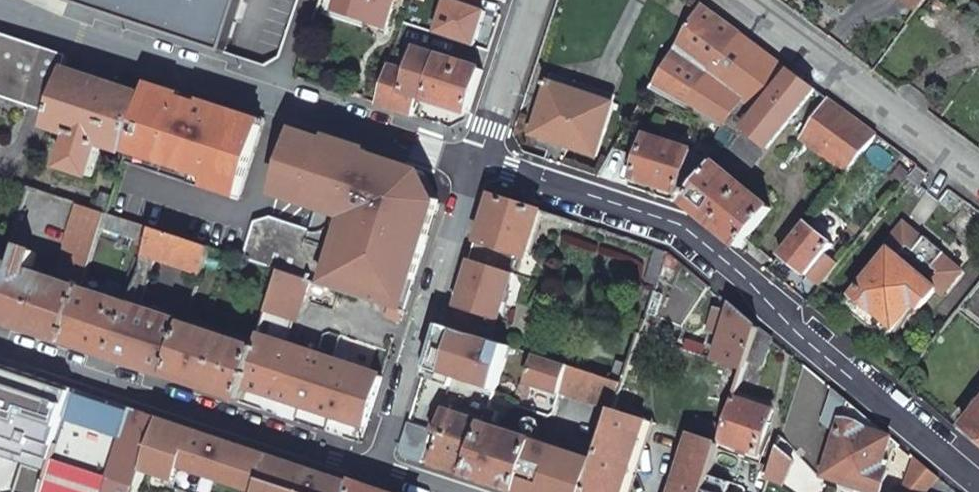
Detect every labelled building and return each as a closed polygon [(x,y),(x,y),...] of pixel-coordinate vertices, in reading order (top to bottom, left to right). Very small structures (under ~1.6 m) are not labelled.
[(225,52),(243,0),(67,0),(225,52)] [(338,9),(387,24),(395,0),(341,0),(338,9)] [(925,0),(908,0),(919,8),(925,0)] [(740,31),(700,2),(651,85),(687,103),(740,31)] [(817,87),(740,31),(687,103),(740,130),(718,159),(701,179),(686,198),(742,245),(774,207),(743,181),(817,87)] [(72,55),(0,32),(0,97),(53,115),(67,70),(72,55)] [(477,45),(489,49),(492,37),(481,33),(477,45)] [(395,47),(377,103),(413,115),(420,94),(422,93),(427,97),(468,111),(482,69),(418,47),(415,54),(395,47)] [(134,132),(146,96),(67,70),(53,115),(48,128),(74,137),(63,167),(91,177),(101,146),(127,154),(134,132)] [(552,140),(546,158),(563,163),(569,145),(597,154),(614,98),(550,79),(532,134),(552,140)] [(150,82),(146,96),(127,154),(125,160),(239,198),(265,119),(203,99),(202,104),(182,97),(183,93),(150,82)] [(203,99),(183,93),(182,97),(202,104),(203,99)] [(849,169),(878,132),(837,102),(831,98),(805,134),(849,169)] [(330,211),(309,278),(311,279),(404,310),(439,202),(424,170),(297,129),(276,193),(317,207),(330,211)] [(693,145),(648,131),(634,174),(679,188),(693,145)] [(701,179),(718,159),(707,150),(692,171),(701,179)] [(931,171),(920,163),(911,174),(922,183),(931,171)] [(97,208),(108,212),(113,196),(103,192),(97,208)] [(459,303),(457,302),(449,325),(477,334),(484,312),(500,318),(515,272),(497,266),(502,248),(527,256),(543,209),(495,194),(480,241),(478,240),(472,257),(474,258),(459,303)] [(65,344),(84,288),(104,225),(108,212),(97,208),(77,202),(62,247),(65,248),(56,274),(75,281),(73,285),(32,271),(38,252),(25,247),(19,267),(5,262),(3,269),(0,278),(0,322),(65,344)] [(243,256),(283,269),(309,278),(330,211),(317,207),(310,228),(271,215),(255,220),(243,256)] [(137,247),(148,250),(156,227),(116,215),(108,212),(104,225),(134,236),(135,231),(141,233),(137,247)] [(836,242),(808,219),(782,251),(822,283),(839,262),(828,252),(836,242)] [(889,244),(894,249),(895,248),(918,268),(936,245),(909,221),(889,244)] [(112,360),(168,378),(186,322),(143,308),(158,261),(202,275),(212,246),(203,243),(197,241),(181,236),(156,227),(148,250),(134,293),(112,360)] [(847,238),(854,243),(860,236),(854,231),(847,238)] [(965,270),(936,245),(918,268),(940,287),(940,288),(945,293),(965,270)] [(667,250),(655,246),(646,281),(656,284),(667,250)] [(940,287),(918,268),(895,248),(894,249),(852,297),(846,305),(886,338),(909,311),(916,316),(940,288),(940,287)] [(309,278),(283,269),(257,346),(244,387),(365,427),(383,374),(287,342),(299,303),(305,298),(311,279),(309,278)] [(65,344),(112,360),(134,293),(126,290),(127,287),(116,283),(111,298),(84,288),(65,344)] [(761,327),(732,304),(715,358),(746,368),(749,361),(759,330),(761,327)] [(244,387),(257,346),(186,322),(168,378),(240,401),(244,387)] [(477,334),(449,325),(442,322),(428,365),(457,374),(498,388),(512,346),(477,334)] [(773,339),(759,330),(749,361),(764,366),(773,339)] [(614,379),(624,382),(637,340),(627,336),(614,379)] [(614,379),(537,354),(519,406),(527,409),(536,385),(561,393),(562,391),(615,409),(624,382),(614,379)] [(457,374),(428,365),(425,374),(453,384),(457,374)] [(79,389),(32,373),(7,450),(0,448),(0,489),(9,491),(45,491),(64,432),(79,389)] [(847,399),(834,387),(823,420),(837,432),(847,399)] [(143,467),(158,415),(79,389),(64,432),(45,491),(135,491),(143,467)] [(722,441),(758,453),(773,408),(737,396),(722,441)] [(837,432),(823,474),(878,491),(881,491),(888,469),(881,466),(891,435),(847,399),(837,432)] [(491,408),(486,424),(479,446),(469,477),(515,491),(521,491),(536,444),(526,440),(528,435),(507,428),(505,433),(496,430),(501,412),(491,408)] [(966,426),(978,437),(978,410),(966,426)] [(479,446),(486,424),(446,411),(441,424),(436,423),(435,427),(410,419),(400,448),(403,456),(423,462),(434,430),(442,433),(432,465),(469,477),(479,446)] [(615,411),(598,461),(588,491),(622,491),(645,421),(615,411)] [(158,415),(143,467),(218,491),(261,491),(276,454),(239,442),(236,450),(229,447),(231,439),(208,432),(200,438),(192,435),(194,427),(158,415)] [(645,421),(622,491),(633,491),(655,424),(645,421)] [(713,469),(720,448),(721,446),(689,435),(671,491),(705,491),(713,469)] [(736,454),(756,460),(758,453),(722,441),(721,446),(720,448),(736,454)] [(521,491),(588,491),(598,461),(536,444),(521,491)] [(793,461),(777,446),(771,466),(767,480),(785,485),(793,461)] [(729,475),(736,454),(720,448),(713,469),(729,475)] [(356,480),(331,472),(330,474),(318,470),(318,468),(276,454),(261,491),(355,491),(356,480)] [(914,455),(902,491),(926,491),(940,476),(914,455)] [(767,480),(771,466),(761,462),(754,483),(764,487),(767,480)] [(827,487),(823,479),(822,478),(817,491),(825,491),(827,487)] [(356,480),(355,491),(391,491),(356,480)]
